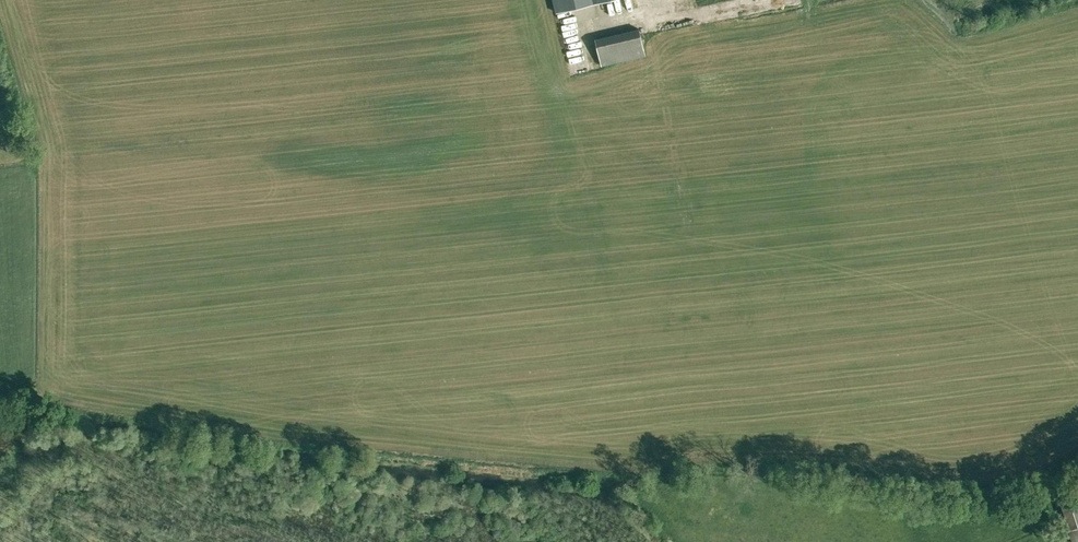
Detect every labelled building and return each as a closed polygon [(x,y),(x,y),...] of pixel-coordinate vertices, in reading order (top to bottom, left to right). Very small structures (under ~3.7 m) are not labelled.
[(556,13),(608,0),(553,0),(556,13)]
